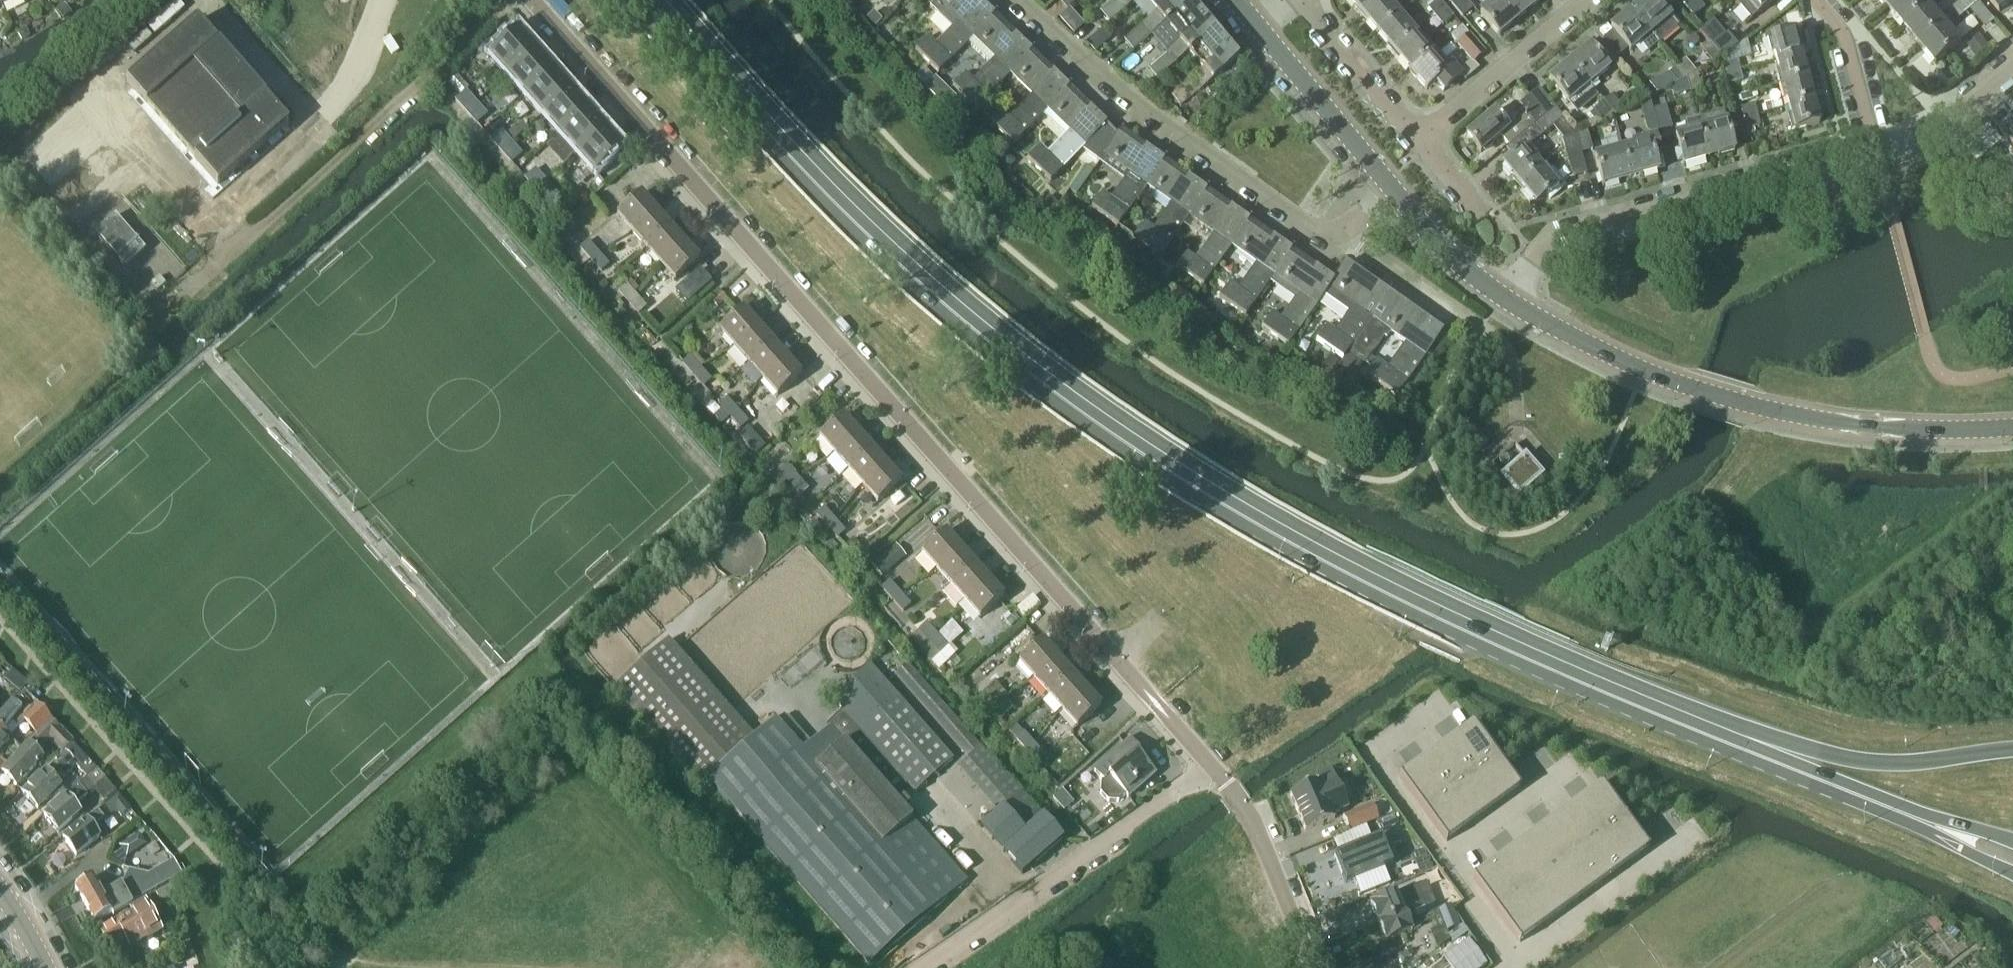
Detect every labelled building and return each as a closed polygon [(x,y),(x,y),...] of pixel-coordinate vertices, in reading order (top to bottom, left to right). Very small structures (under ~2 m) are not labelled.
[(915,50),(938,72),(967,42),(972,37),(994,15),(979,0),(934,0),(929,6),(951,28),(936,44),(928,37),(915,50)] [(1100,9),(1108,19),(1131,0),(1111,0),(1100,9)] [(1123,37),(1133,49),(1151,34),(1164,22),(1163,22),(1189,0),(1145,0),(1154,10),(1123,37)] [(1151,34),(1165,51),(1174,62),(1188,50),(1187,49),(1213,27),(1189,0),(1163,22),(1164,22),(1151,34)] [(1361,13),(1376,0),(1350,0),(1361,13)] [(1387,0),(1376,0),(1361,13),(1377,32),(1399,14),(1387,0)] [(1444,6),(1439,0),(1437,0),(1427,8),(1434,16),(1445,7),(1444,6)] [(1472,8),(1466,0),(1447,0),(1461,17),(1472,8)] [(1520,16),(1506,0),(1495,0),(1478,14),(1497,35),(1520,16)] [(1539,0),(1506,0),(1520,16),(1539,0)] [(1676,26),(1654,0),(1641,0),(1628,10),(1656,43),(1676,26)] [(1684,9),(1695,0),(1677,0),(1684,9)] [(1701,6),(1695,0),(1684,9),(1690,16),(1701,6)] [(1772,0),(1742,0),(1754,15),(1772,0)] [(1928,5),(1923,0),(1896,0),(1887,8),(1903,27),(1928,5)] [(1979,2),(1978,0),(1963,0),(1961,1),(1969,10),(1985,29),(1995,20),(1979,2)] [(2011,0),(1989,0),(1998,11),(2011,0)] [(1959,19),(1969,10),(1961,1),(1951,10),(1955,14),(1949,19),(1954,24),(1959,19)] [(55,12),(61,19),(62,20),(70,13),(69,12),(64,5),(55,12)] [(1919,46),(1944,24),(1928,5),(1903,27),(1919,46)] [(1441,25),(1452,16),(1445,7),(1434,16),(1441,25)] [(1645,52),(1656,43),(1628,10),(1608,27),(1627,51),(1637,43),(1645,52)] [(873,12),(863,20),(871,29),(880,21),(873,12)] [(1393,52),(1415,33),(1399,14),(1377,32),(1393,52)] [(965,72),(952,86),(975,108),(1009,73),(1031,50),(994,15),(972,37),(967,42),(989,63),(973,80),(965,72)] [(216,46),(217,45),(196,21),(126,83),(217,187),(288,125),(265,98),(263,100),(216,46)] [(1934,64),(1959,43),(1944,24),(1919,46),(1934,64)] [(1471,62),(1482,53),(1460,26),(1449,35),(1449,36),(1456,44),(1471,62)] [(1088,39),(1086,41),(1094,50),(1109,36),(1102,27),(1088,39)] [(1202,67),(1170,94),(1179,104),(1237,56),(1213,27),(1187,49),(1188,50),(1202,67)] [(24,29),(17,33),(21,41),(29,37),(24,29)] [(507,74),(534,50),(517,31),(490,54),(507,74)] [(1774,60),(1798,53),(1792,31),(1768,37),(1774,60)] [(1409,71),(1431,53),(1415,33),(1393,52),(1409,71)] [(1727,33),(1711,46),(1721,57),(1737,45),(1727,33)] [(1968,48),(1977,59),(1989,49),(1980,38),(1968,48)] [(1605,66),(1612,60),(1596,41),(1589,47),(1587,45),(1567,62),(1586,85),(1607,68),(1605,66)] [(1431,53),(1409,71),(1425,90),(1433,83),(1441,92),(1460,75),(1452,66),(1450,67),(1435,49),(1431,53)] [(525,94),(552,70),(534,50),(507,74),(525,94)] [(1002,109),(990,122),(1013,145),(1047,109),(1069,87),(1031,50),(1009,73),(1031,94),(1010,116),(1002,109)] [(1780,83),(1804,77),(1798,53),(1774,60),(1780,83)] [(1696,71),(1696,70),(1685,59),(1676,66),(1685,77),(1696,71)] [(1725,74),(1739,70),(1736,60),(1722,63),(1725,74)] [(1566,103),(1586,85),(1567,62),(1546,79),(1566,103)] [(1132,65),(1124,71),(1130,79),(1139,73),(1132,65)] [(1675,82),(1685,77),(1676,66),(1663,77),(1670,86),(1675,82)] [(922,69),(914,77),(924,87),(932,78),(922,69)] [(542,113),(569,89),(552,70),(525,94),(542,113)] [(1728,84),(1742,80),(1739,70),(1725,74),(1728,84)] [(1689,93),(1701,90),(1696,71),(1685,77),(1689,93)] [(1786,107),(1811,100),(1804,77),(1780,83),(1786,107)] [(1040,145),(1027,159),(1050,181),(1079,150),(1097,162),(1117,135),(1117,134),(1106,123),(1069,87),(1047,109),(1069,130),(1047,152),(1040,145)] [(1544,114),(1553,106),(1537,87),(1527,95),(1544,114)] [(560,133),(587,110),(569,89),(542,113),(560,133)] [(466,112),(477,102),(466,90),(455,100),(466,112)] [(1749,92),(1738,95),(1740,102),(1751,99),(1749,92)] [(1533,123),(1544,114),(1527,95),(1517,103),(1525,113),(1506,129),(1492,112),(1464,135),(1478,152),(1498,136),(1506,145),(1533,123)] [(1612,95),(1602,103),(1612,115),(1612,116),(1624,110),(1612,95)] [(1648,98),(1638,101),(1641,112),(1651,110),(1648,98)] [(1793,130),(1817,124),(1811,100),(1786,107),(1793,130)] [(477,125),(488,115),(477,102),(466,112),(477,125)] [(1763,106),(1760,106),(1762,113),(1781,108),(1780,102),(1771,104),(1770,102),(1762,104),(1763,106)] [(1593,111),(1588,115),(1597,125),(1599,122),(1602,122),(1612,116),(1612,115),(1602,103),(1593,111)] [(1742,119),(1755,116),(1752,104),(1739,108),(1742,119)] [(961,106),(953,114),(961,122),(969,114),(961,106)] [(1541,133),(1561,116),(1553,106),(1544,114),(1533,123),(1541,133)] [(1658,131),(1669,128),(1663,106),(1652,109),(1658,131)] [(577,153),(604,129),(587,110),(560,133),(577,153)] [(1647,134),(1657,131),(1651,110),(1641,112),(1647,134)] [(1722,111),(1697,118),(1700,127),(1698,127),(1706,157),(1732,150),(1724,120),(1722,111)] [(1744,129),(1758,125),(1755,116),(1742,119),(1744,129)] [(1676,149),(1672,150),(1675,162),(1679,161),(1680,164),(1706,157),(1698,127),(1700,127),(1697,118),(1684,122),(1687,131),(1672,135),(1676,149)] [(1613,119),(1599,122),(1603,135),(1616,132),(1613,119)] [(1999,131),(2012,147),(2012,119),(1999,131)] [(511,141),(520,133),(514,126),(504,134),(501,130),(490,139),(500,150),(510,141),(511,141)] [(595,173),(622,148),(604,129),(577,153),(595,173)] [(1103,191),(1093,206),(1119,224),(1147,184),(1164,160),(1121,130),(1120,130),(1117,134),(1117,135),(1097,162),(1116,175),(1123,181),(1112,197),(1103,191)] [(1580,151),(1590,149),(1585,130),(1576,135),(1580,151)] [(1564,149),(1578,146),(1575,135),(1561,139),(1564,149)] [(1652,155),(1658,154),(1654,136),(1620,145),(1621,148),(1629,178),(1657,171),(1652,155)] [(522,154),(511,141),(510,141),(500,150),(511,163),(522,154)] [(1571,177),(1585,173),(1578,146),(1564,149),(1571,177)] [(1517,184),(1538,167),(1522,147),(1501,165),(1517,184)] [(1602,186),(1629,178),(1621,148),(1593,156),(1602,186)] [(1146,221),(1135,236),(1160,254),(1188,214),(1206,189),(1164,160),(1147,184),(1171,202),(1154,226),(1146,221)] [(1094,167),(1090,164),(1087,169),(1085,167),(1069,189),(1075,194),(1094,167)] [(1558,190),(1554,186),(1538,167),(1517,184),(1533,203),(1544,195),(1548,199),(1558,190)] [(535,191),(546,181),(535,168),(524,178),(535,191)] [(544,201),(555,192),(546,181),(535,191),(544,201)] [(1188,250),(1177,266),(1202,283),(1230,243),(1248,219),(1206,189),(1188,214),(1213,231),(1196,256),(1188,250)] [(631,231),(655,210),(640,194),(617,215),(631,231)] [(1048,195),(1040,203),(1049,211),(1056,204),(1048,195)] [(646,247),(669,226),(655,210),(631,231),(646,247)] [(125,268),(145,251),(115,216),(95,234),(125,268)] [(1230,280),(1219,296),(1245,314),(1273,274),(1291,249),(1248,219),(1230,243),(1255,261),(1238,286),(1230,280)] [(660,263),(684,242),(669,226),(646,247),(660,263)] [(587,241),(580,247),(591,259),(598,253),(587,241)] [(675,280),(698,259),(684,242),(660,263),(675,280)] [(1272,310),(1261,326),(1287,344),(1321,295),(1327,286),(1332,278),(1291,249),(1273,274),(1267,282),(1287,296),(1292,299),(1280,316),(1272,310)] [(601,271),(608,264),(598,253),(591,259),(591,260),(601,271)] [(1326,323),(1315,338),(1341,356),(1346,349),(1387,291),(1344,261),(1332,278),(1327,286),(1321,295),(1346,312),(1334,329),(1326,323)] [(1156,263),(1151,272),(1159,277),(1162,273),(1161,267),(1156,263)] [(699,270),(676,290),(687,302),(709,282),(699,270)] [(634,293),(639,290),(629,279),(625,283),(624,282),(616,289),(627,301),(635,294),(634,293)] [(1387,291),(1346,349),(1363,361),(1382,335),(1384,336),(1389,329),(1403,339),(1385,364),(1374,357),(1363,372),(1394,394),(1441,329),(1387,291)] [(717,308),(727,299),(721,293),(711,301),(717,308)] [(638,313),(645,306),(635,294),(627,301),(638,313)] [(734,346),(757,325),(742,308),(719,329),(734,346)] [(748,362),(772,342),(757,325),(734,346),(748,362)] [(1273,358),(1281,346),(1274,340),(1265,352),(1273,358)] [(763,379),(787,358),(772,342),(748,362),(763,379)] [(692,374),(700,367),(689,355),(682,362),(692,374)] [(1330,374),(1338,362),(1329,356),(1321,368),(1330,374)] [(777,395),(801,374),(787,358),(763,379),(777,395)] [(702,386),(710,379),(700,367),(692,374),(702,386)] [(729,416),(737,409),(726,397),(719,404),(722,408),(729,416)] [(722,408),(715,414),(722,423),(730,417),(729,416),(722,408)] [(740,428),(748,421),(737,409),(729,416),(730,417),(740,428)] [(833,453),(856,432),(842,415),(819,436),(833,453)] [(747,427),(738,435),(755,454),(764,446),(747,427)] [(848,469),(871,448),(856,432),(833,453),(848,469)] [(1540,475),(1513,444),(1490,464),(1517,495),(1540,475)] [(862,485),(886,465),(871,448),(848,469),(862,485)] [(789,484),(797,477),(786,465),(779,472),(789,484)] [(877,502),(900,481),(886,465),(862,485),(877,502)] [(797,477),(789,484),(790,485),(796,491),(800,496),(807,489),(797,477)] [(790,485),(783,492),(788,497),(796,491),(790,485)] [(826,526),(834,519),(824,507),(816,514),(826,526)] [(814,518),(808,524),(817,533),(820,530),(822,528),(814,518)] [(837,537),(845,530),(834,519),(826,526),(837,537)] [(936,568),(960,547),(944,530),(921,551),(936,568)] [(856,541),(849,548),(858,559),(866,552),(856,541)] [(881,578),(905,557),(894,545),(871,566),(881,578)] [(950,584),(974,563),(960,547),(936,568),(950,584)] [(965,601),(989,580),(974,563),(950,584),(965,601)] [(891,598),(899,592),(888,580),(881,587),(891,598)] [(979,617),(1003,596),(989,580),(965,601),(979,617)] [(902,610),(909,603),(899,592),(891,598),(902,610)] [(929,641),(936,634),(926,622),(918,629),(929,641)] [(955,654),(947,645),(936,634),(929,641),(920,649),(938,669),(955,654)] [(666,639),(610,688),(697,788),(707,780),(732,809),(868,965),(897,939),(964,881),(890,796),(905,782),(913,792),(951,759),(870,665),(832,698),(842,710),(827,724),(828,725),(799,751),(770,717),(758,728),(761,730),(752,738),(666,639)] [(1031,678),(1056,656),(1042,639),(1017,661),(1031,678)] [(1046,694),(1071,672),(1056,656),(1031,678),(1046,694)] [(908,666),(895,678),(967,759),(980,747),(908,666)] [(11,671),(3,680),(18,694),(27,684),(22,681),(19,678),(11,671)] [(1061,711),(1086,689),(1071,672),(1046,694),(1061,711)] [(1075,727),(1100,705),(1086,689),(1061,711),(1075,727)] [(988,708),(995,702),(985,690),(978,696),(988,708)] [(31,700),(24,692),(0,717),(0,748),(9,739),(3,733),(22,713),(20,711),(24,707),(30,713),(37,705),(31,700)] [(999,720),(1006,714),(995,702),(988,708),(982,713),(990,722),(996,717),(999,720)] [(36,730),(50,718),(41,708),(27,721),(36,730)] [(68,736),(49,718),(17,750),(9,759),(0,768),(0,773),(12,785),(39,758),(32,751),(46,736),(57,747),(68,736)] [(1472,723),(1398,778),(1445,842),(1519,788),(1472,723)] [(1025,750),(1032,743),(1021,731),(1014,738),(1025,750)] [(1135,752),(1138,749),(1129,739),(1093,771),(1100,780),(1099,781),(1098,792),(1105,800),(1116,802),(1123,795),(1125,797),(1153,773),(1135,752)] [(1035,762),(1043,755),(1032,743),(1025,750),(1035,762)] [(3,753),(9,759),(17,750),(11,745),(3,753)] [(82,776),(89,770),(68,746),(62,751),(61,750),(18,791),(34,808),(47,795),(53,801),(63,792),(57,786),(57,785),(50,778),(56,772),(61,776),(73,765),(82,776)] [(1022,874),(1061,839),(980,747),(967,759),(957,768),(997,812),(980,827),(1022,874)] [(76,786),(44,814),(42,816),(56,832),(78,813),(72,806),(84,795),(85,796),(89,792),(90,793),(93,790),(103,802),(106,799),(108,801),(117,794),(96,769),(76,786)] [(1318,782),(1289,794),(1304,831),(1334,819),(1332,815),(1347,809),(1342,797),(1350,795),(1345,783),(1338,786),(1335,779),(1320,786),(1318,782)] [(1601,784),(1471,879),(1518,943),(1647,848),(1601,784)] [(128,813),(122,804),(116,796),(102,806),(108,815),(116,810),(121,817),(128,813)] [(1377,820),(1370,804),(1342,817),(1349,832),(1377,820)] [(92,828),(103,820),(97,811),(62,838),(75,856),(99,838),(92,828)] [(1380,838),(1333,857),(1345,885),(1391,866),(1380,838)] [(157,889),(181,875),(176,866),(173,860),(147,874),(128,870),(120,885),(131,904),(157,889)] [(1430,877),(1434,888),(1441,886),(1435,871),(1430,871),(1420,875),(1422,881),(1430,877)] [(120,885),(101,896),(91,878),(74,888),(94,923),(111,913),(112,915),(131,905),(131,904),(120,885)] [(174,893),(170,885),(156,893),(160,901),(174,893)] [(1369,905),(1377,923),(1445,895),(1441,886),(1434,888),(1428,891),(1429,892),(1414,899),(1410,888),(1394,894),(1369,905)] [(1449,905),(1446,897),(1445,895),(1377,923),(1384,942),(1410,932),(1418,928),(1421,925),(1422,921),(1422,918),(1438,912),(1437,911),(1449,905)] [(148,908),(152,906),(147,897),(129,907),(130,910),(97,929),(107,947),(123,938),(126,944),(144,934),(145,937),(160,929),(148,908)] [(1449,939),(1444,928),(1435,932),(1440,943),(1449,939)] [(175,940),(170,949),(179,953),(181,959),(184,958),(193,954),(189,942),(183,944),(175,940)]
